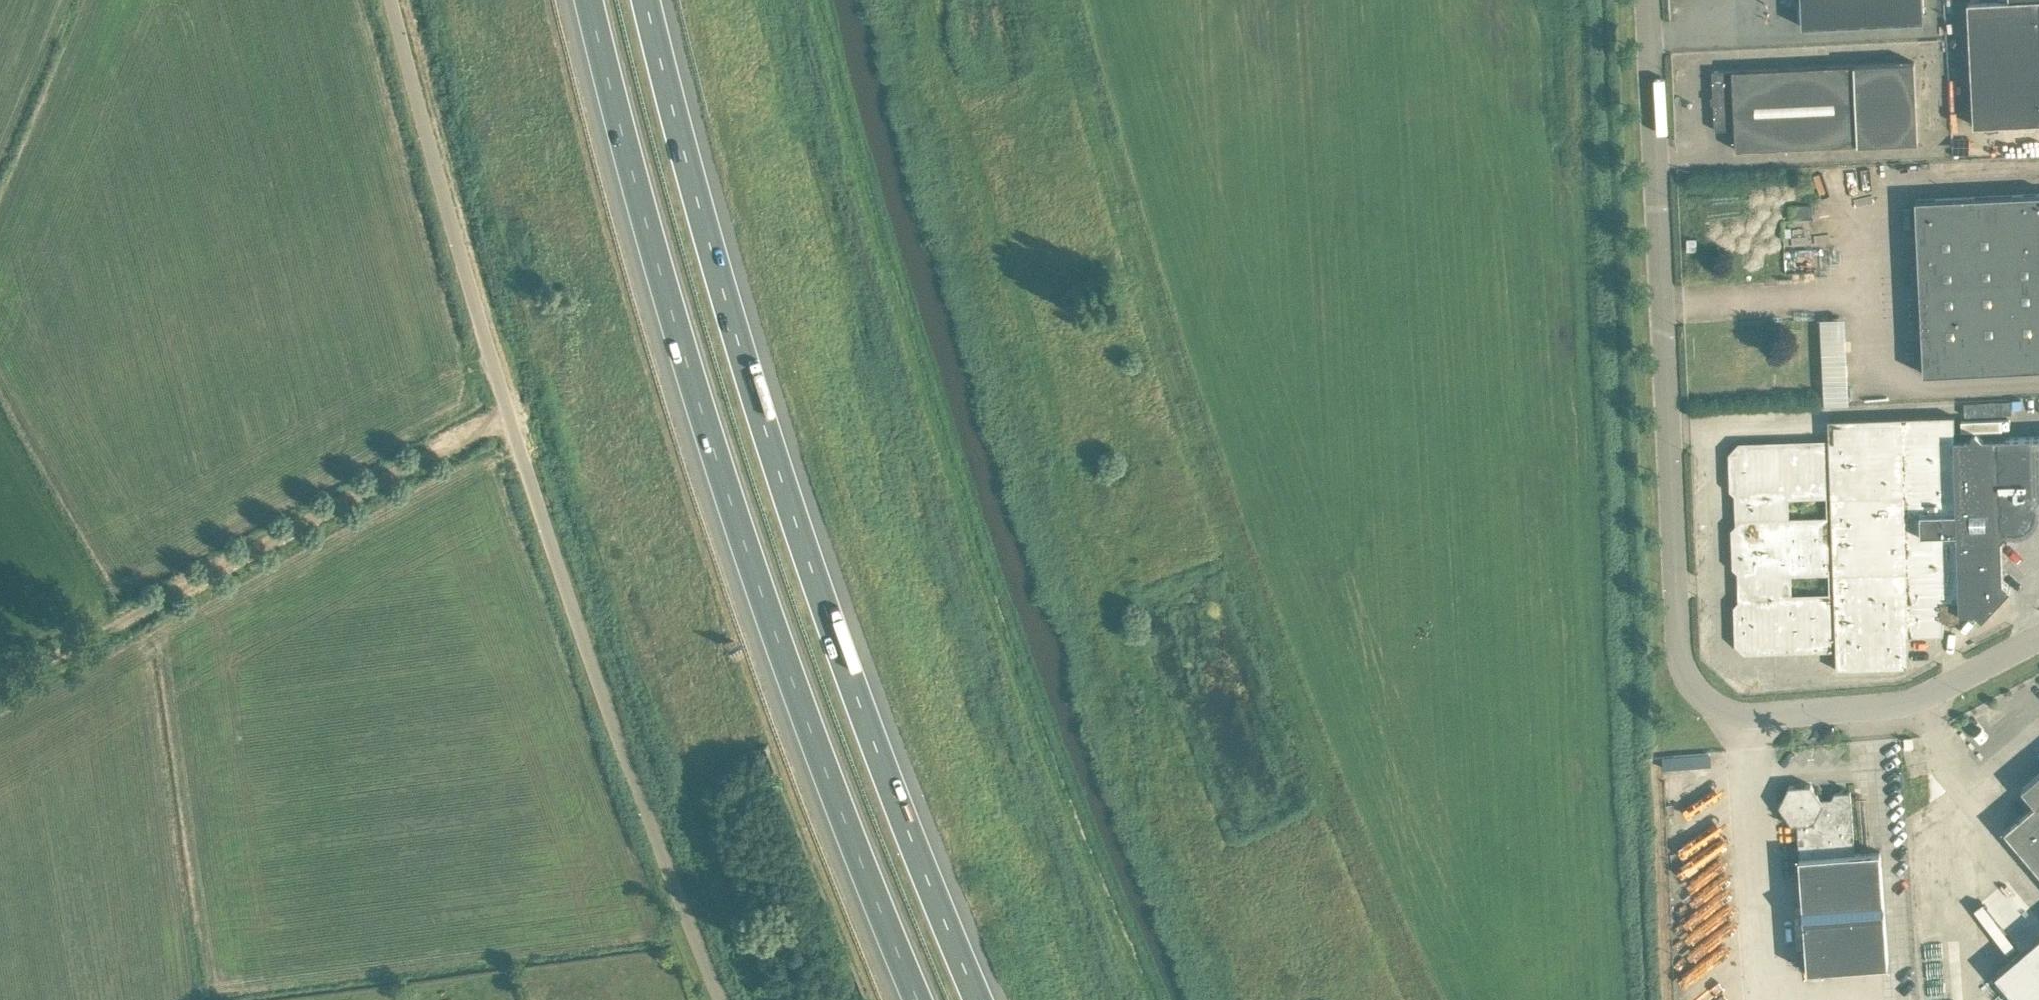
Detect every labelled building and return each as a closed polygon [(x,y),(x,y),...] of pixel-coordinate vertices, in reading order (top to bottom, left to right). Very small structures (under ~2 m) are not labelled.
[(1924,19),(1923,0),(1802,0),(1803,25),(1823,24),(1924,19)] [(1969,0),(1974,124),(2038,121),(2038,0),(1979,0),(1969,0)] [(1756,148),(1858,142),(1918,140),(1915,61),(1855,63),(1713,69),(1715,129),(1736,128),(1736,148),(1756,148)] [(1923,353),(1924,373),(2038,367),(2038,192),(1915,199),(1923,353)] [(1780,440),(1758,441),(1753,445),(1739,446),(1734,451),(1734,460),(1730,465),(1730,475),(1735,480),(1735,489),(1740,494),(1741,522),(1736,527),(1737,537),(1732,542),(1733,552),(1737,557),(1738,566),(1742,571),(1744,599),(1739,604),(1739,614),(1735,619),(1735,629),(1740,633),(1740,643),(1745,648),(1759,647),(1764,652),(1780,651),(1784,646),(1832,645),(1837,649),(1837,668),(1909,666),(1908,634),(1944,633),(1943,601),(1960,601),(1960,610),(1975,610),(1983,617),(2011,586),(2004,579),(2002,537),(2010,528),(2016,529),(2021,528),(2026,526),(2030,522),(2033,518),(2035,513),(2035,508),(2034,502),(2038,497),(2038,435),(2013,436),(1984,437),(1976,430),(1969,437),(1956,438),(1955,414),(1829,418),(1829,437),(1825,443),(1785,444),(1780,440)] [(2022,787),(2036,803),(2005,829),(2018,844),(2038,868),(2038,773),(2022,787)] [(1889,963),(1882,870),(1881,850),(1855,852),(1851,789),(1835,790),(1830,800),(1824,801),(1811,783),(1789,784),(1780,804),(1792,823),(1798,822),(1808,969),(1889,963)] [(1671,930),(1701,929),(1701,919),(1732,918),(1731,892),(1669,894),(1671,930)] [(1996,973),(2019,999),(2038,999),(2038,937),(1996,973)]
